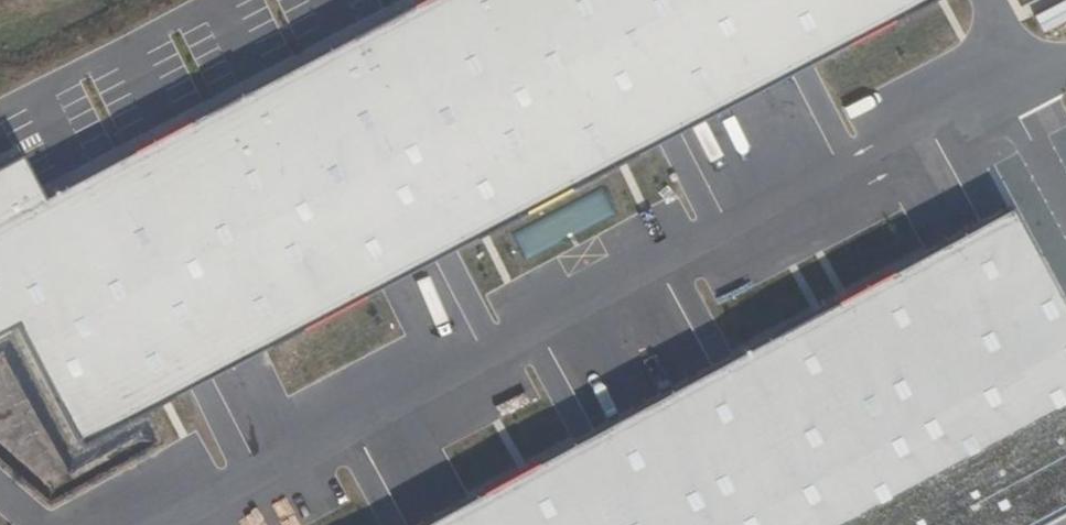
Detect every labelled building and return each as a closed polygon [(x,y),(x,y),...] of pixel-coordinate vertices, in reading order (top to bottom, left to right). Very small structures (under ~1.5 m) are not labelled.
[(0,223),(0,331),(11,325),(74,444),(917,0),(423,0),(43,200),(0,223)] [(0,165),(0,223),(43,200),(19,155),(0,165)] [(423,524),(1045,524),(1065,514),(1065,307),(1012,208),(423,524)]
